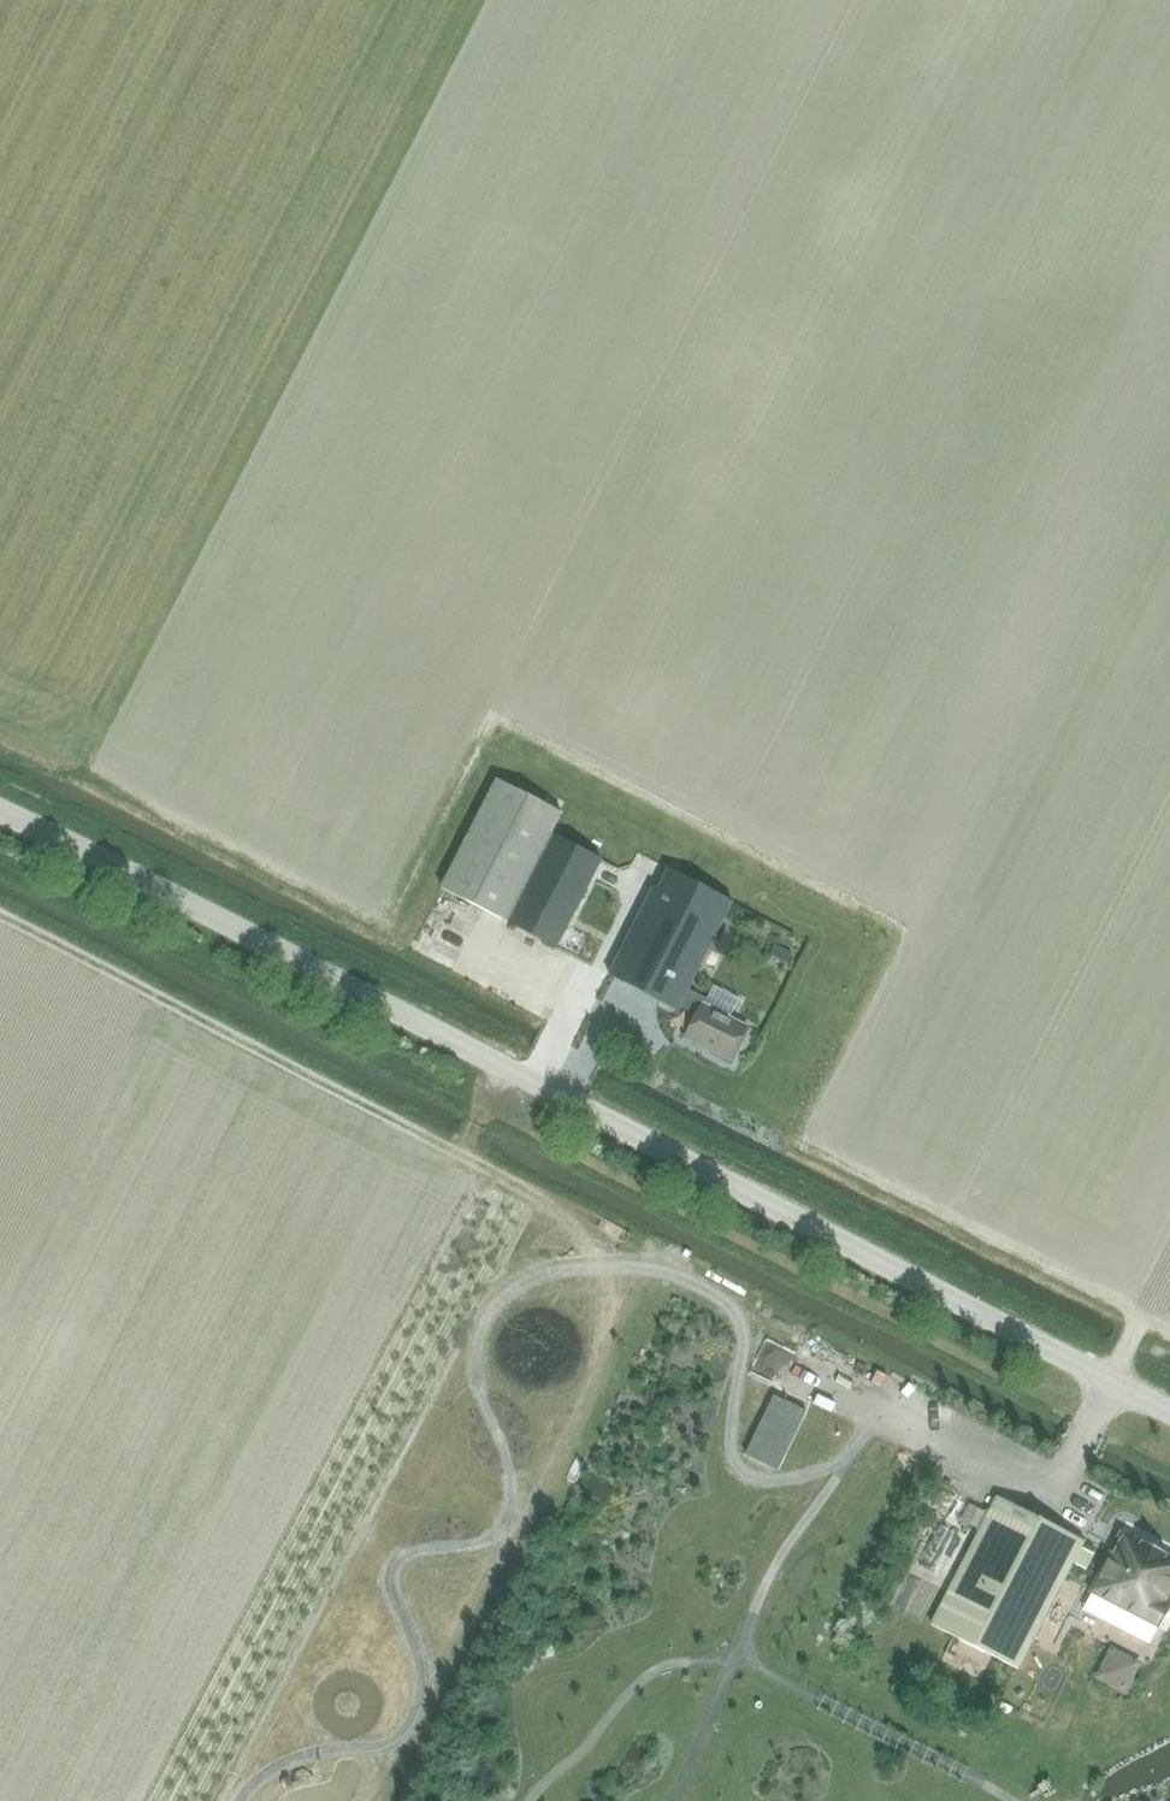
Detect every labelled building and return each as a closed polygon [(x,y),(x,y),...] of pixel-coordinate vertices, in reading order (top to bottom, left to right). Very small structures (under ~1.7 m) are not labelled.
[(509,922),(557,947),(559,943),(568,927),(602,860),(553,835),(564,813),(497,779),(441,887),(483,909),(509,922)] [(660,890),(616,977),(644,992),(677,1009),(681,1001),(698,1010),(684,1037),(729,1060),(747,1026),(703,1003),(706,998),(688,988),(731,903),(670,872),(660,890)] [(806,1412),(773,1396),(745,1455),(778,1471),(806,1412)] [(1020,1668),(1085,1540),(997,1496),(931,1624),(1020,1668)] [(1092,1592),(1118,1605),(1108,1623),(1149,1644),(1158,1627),(1162,1628),(1169,1613),(1169,1555),(1169,1554),(1169,1553),(1145,1539),(1144,1541),(1124,1531),(1121,1536),(1126,1539),(1119,1554),(1113,1551),(1092,1592)] [(1112,1650),(1099,1676),(1125,1690),(1139,1664),(1112,1650)]
